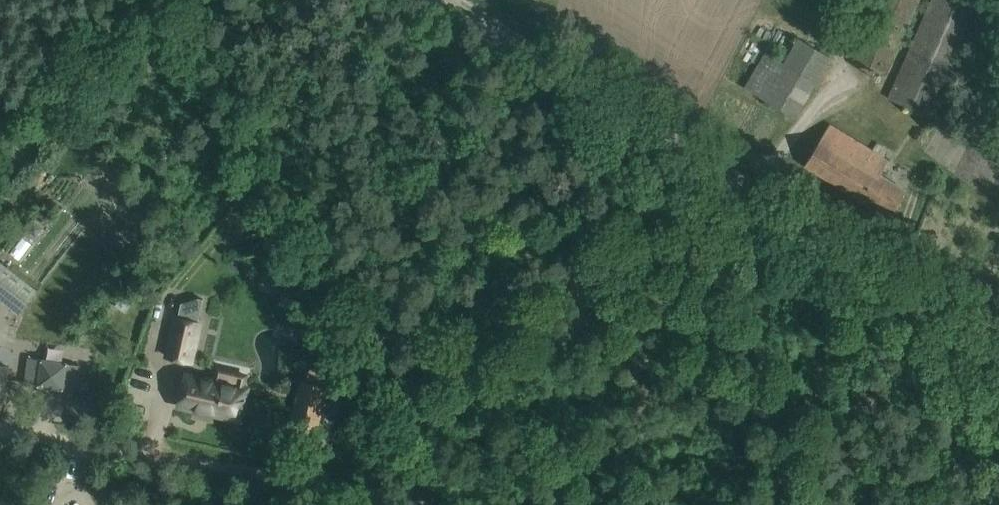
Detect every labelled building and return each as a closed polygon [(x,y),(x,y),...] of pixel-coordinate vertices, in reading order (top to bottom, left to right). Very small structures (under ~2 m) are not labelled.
[(887,75),(921,0),(879,0),(853,58),(887,75)] [(888,98),(933,118),(985,0),(931,0),(888,98)] [(766,52),(745,88),(795,117),(830,57),(799,38),(784,62),(766,52)] [(872,150),(830,124),(804,165),(889,218),(906,190),(880,174),(889,160),(884,157),(889,150),(877,142),(872,150)] [(33,221),(27,230),(35,236),(42,228),(33,221)] [(22,236),(10,251),(19,258),(31,243),(22,236)] [(19,312),(37,288),(0,260),(0,298),(19,312)] [(284,288),(281,300),(296,303),(297,296),(298,291),(294,290),(284,288)] [(176,317),(167,356),(190,362),(199,323),(198,323),(178,318),(176,317)] [(29,357),(25,384),(75,391),(79,365),(29,357)] [(4,402),(9,367),(0,366),(0,402),(4,402)] [(303,380),(293,423),(316,428),(326,386),(322,385),(325,373),(309,370),(306,381),(303,380)] [(185,374),(178,405),(197,409),(197,407),(212,411),(211,412),(239,419),(246,388),(185,374)]
